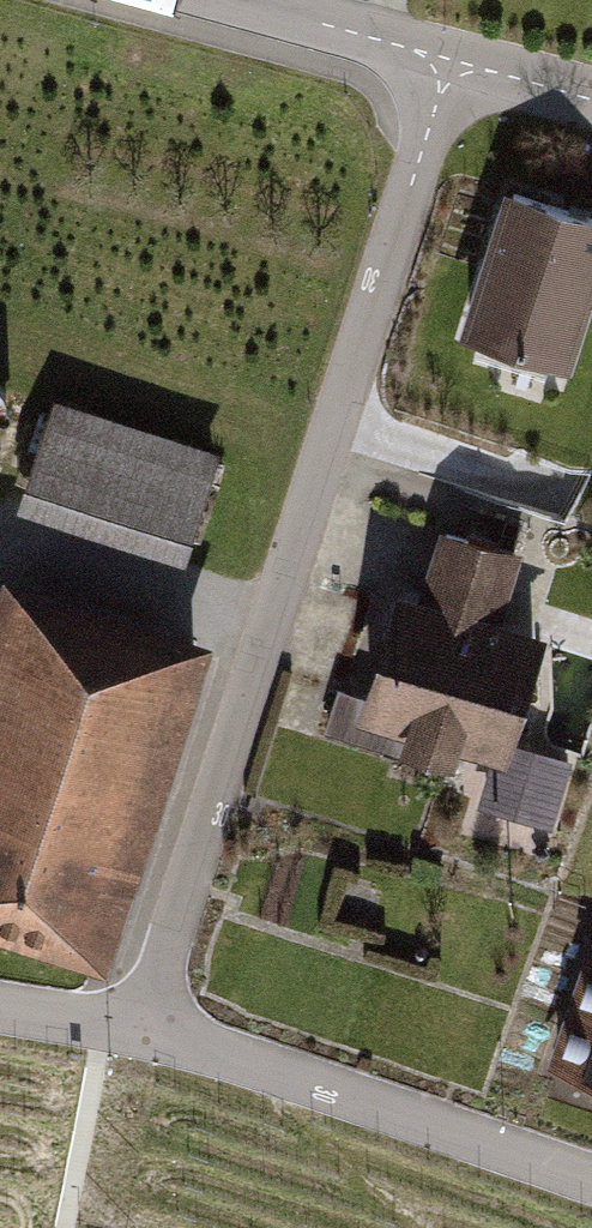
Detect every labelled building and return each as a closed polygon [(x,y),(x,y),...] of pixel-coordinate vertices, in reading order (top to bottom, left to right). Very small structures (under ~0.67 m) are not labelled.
[(516,194),(472,333),(563,361),(591,268),(591,218),(516,194)] [(51,412),(25,492),(187,546),(214,465),(51,412)] [(445,532),(421,608),(491,631),(515,554),(445,532)] [(15,593),(0,639),(0,912),(79,937),(174,644),(15,593)] [(404,602),(371,703),(413,717),(404,744),(449,759),(458,731),(503,746),(536,645),(491,631),(421,608),(404,602)] [(507,746),(489,806),(546,822),(564,763),(507,746)] [(559,1068),(591,1079),(591,967),(559,1068)]
